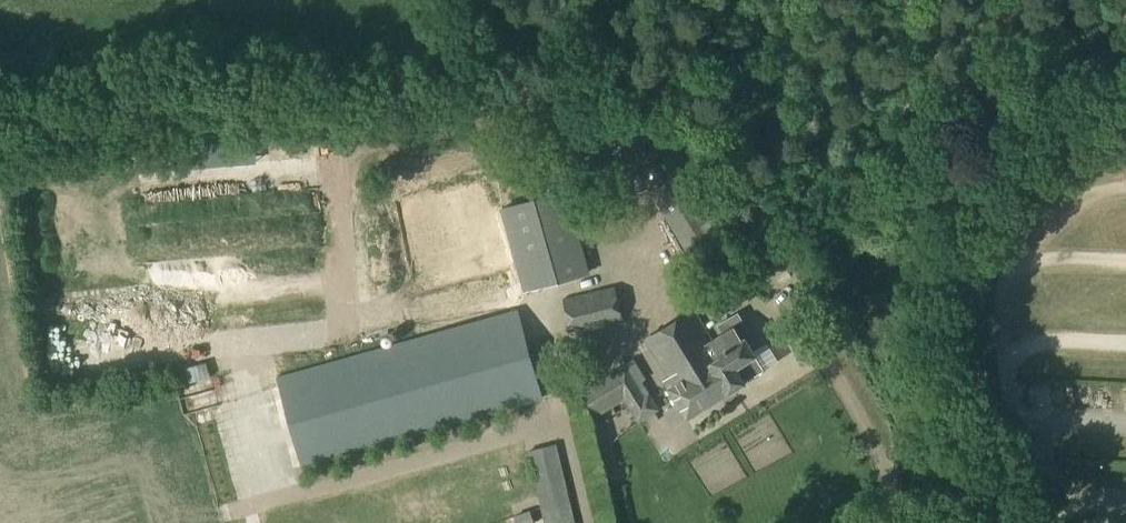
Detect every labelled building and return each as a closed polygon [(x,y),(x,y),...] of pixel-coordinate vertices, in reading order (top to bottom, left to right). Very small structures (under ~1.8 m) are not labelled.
[(654,129),(623,148),(634,165),(693,263),(733,237),(746,229),(715,183),(697,196),(654,129)] [(513,207),(500,210),(523,291),(587,273),(574,225),(564,192),(513,207)] [(743,261),(726,271),(733,282),(750,271),(743,261)] [(613,287),(561,301),(571,336),(622,323),(613,287)] [(518,312),(278,379),(302,466),(542,400),(518,312)] [(693,312),(645,342),(674,387),(668,390),(688,421),(746,385),(746,384),(765,372),(745,339),(742,341),(738,334),(746,329),(738,316),(718,328),(723,336),(712,343),(693,312)] [(246,357),(207,366),(212,388),(251,379),(246,357)] [(626,363),(580,391),(594,414),(624,397),(638,420),(658,408),(648,392),(644,395),(626,363)] [(290,427),(279,428),(282,449),(293,447),(290,427)] [(530,450),(544,507),(535,509),(539,522),(543,522),(547,522),(548,522),(579,522),(574,504),(560,443),(530,450)] [(516,522),(528,522),(533,521),(529,511),(514,516),(516,522)]
